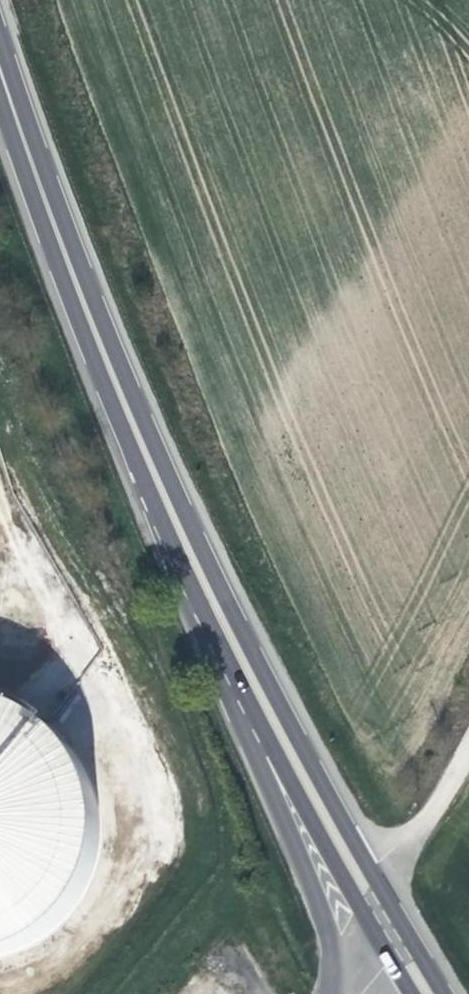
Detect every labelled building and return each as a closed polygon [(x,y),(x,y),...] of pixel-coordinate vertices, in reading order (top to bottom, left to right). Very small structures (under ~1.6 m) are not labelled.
[(58,927),(92,899),(115,861),(124,818),(120,775),(100,734),(69,702),(29,682),(0,678),(0,944),(16,943),(58,927)]
